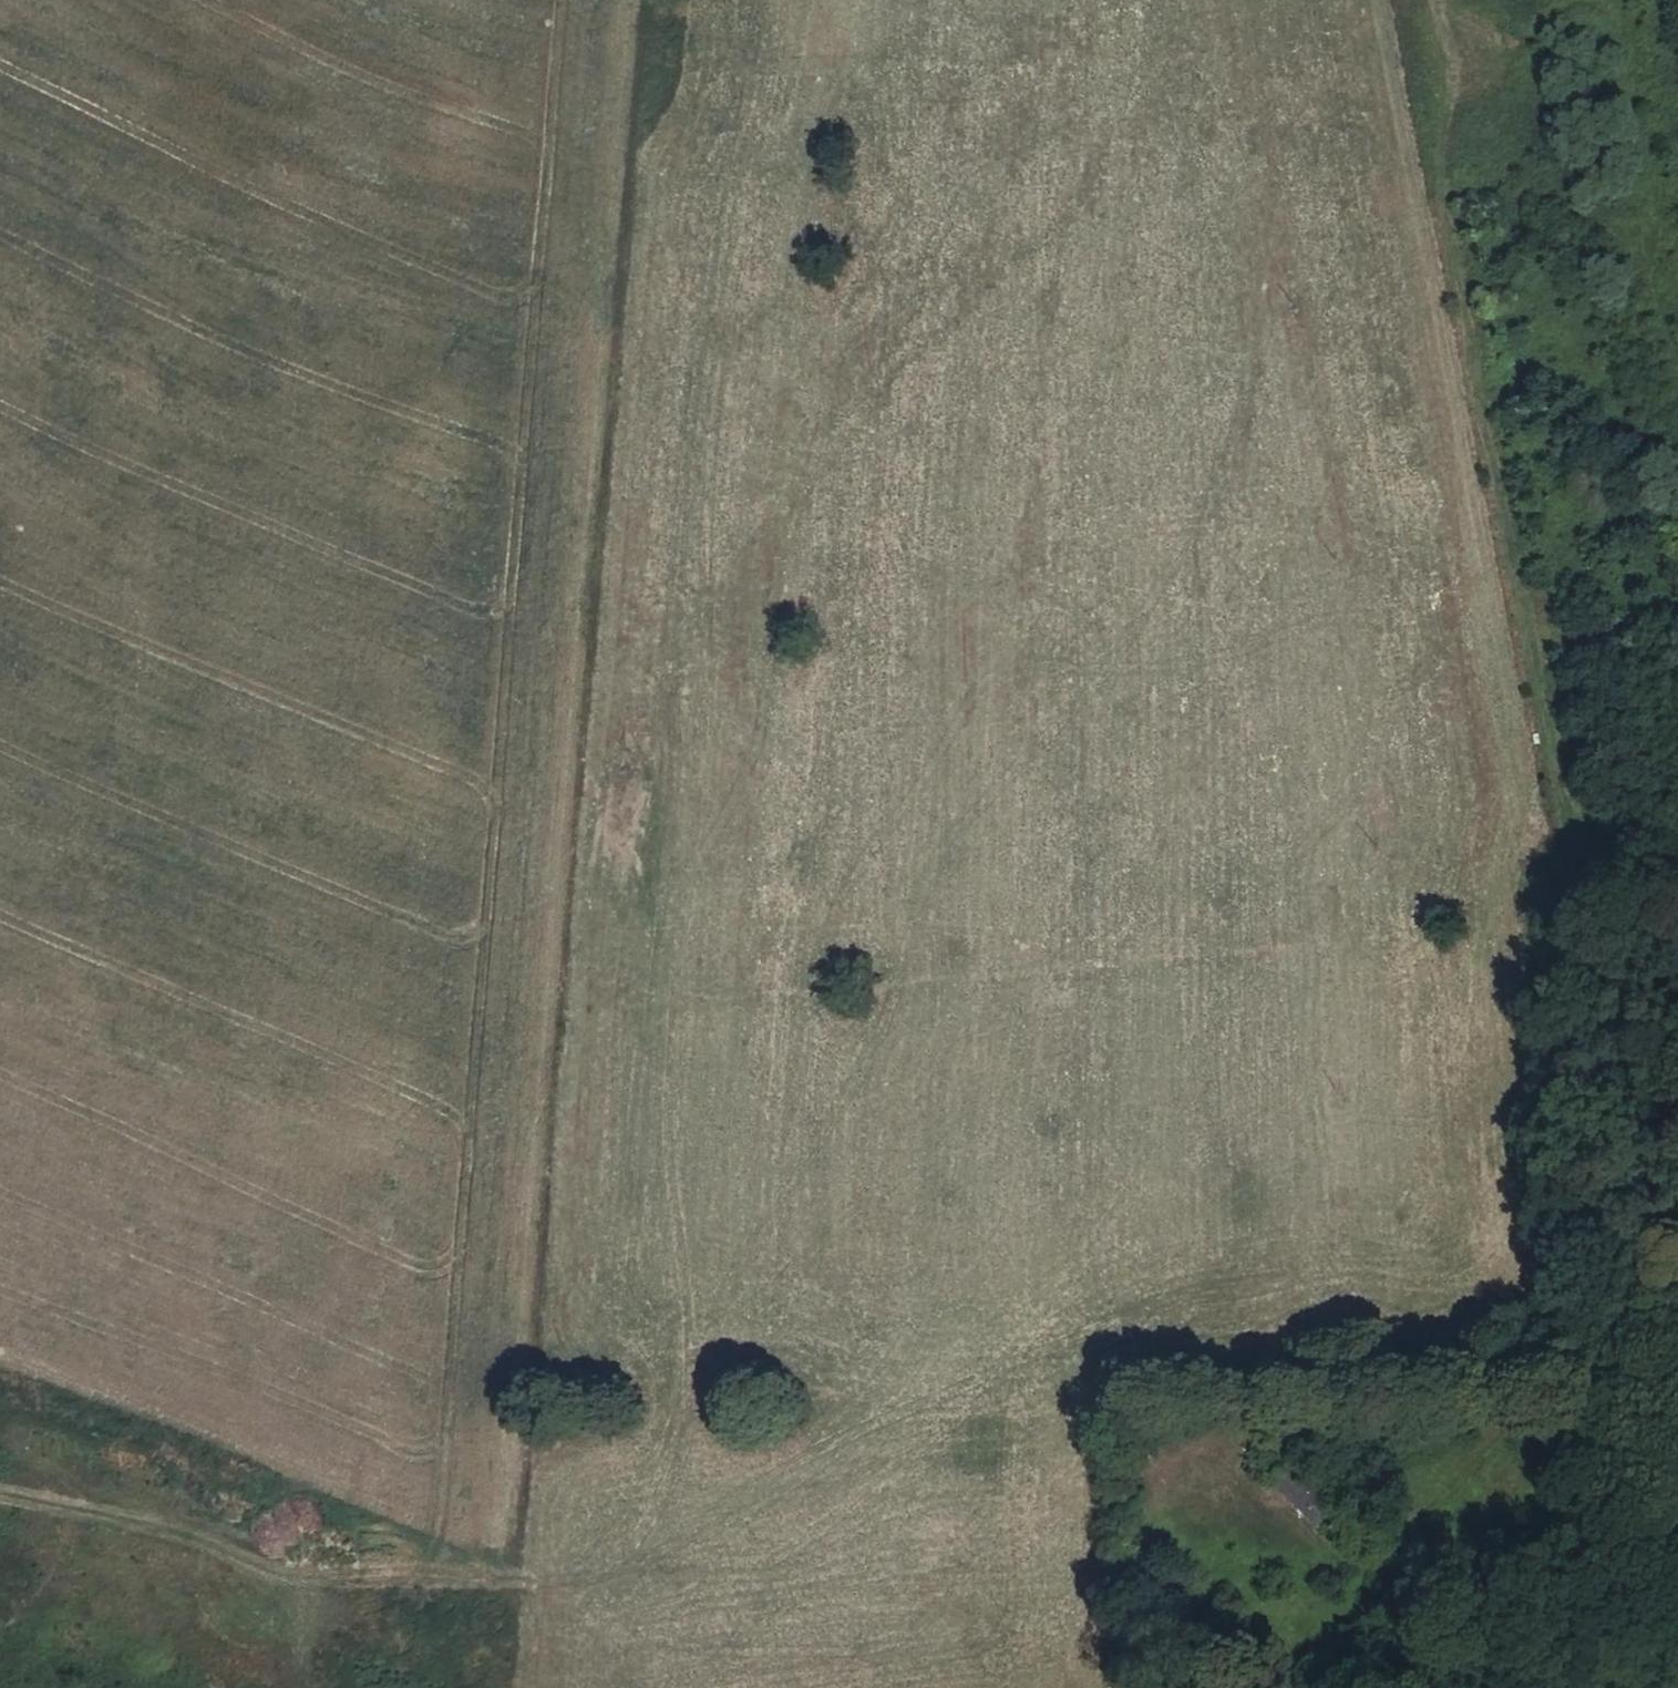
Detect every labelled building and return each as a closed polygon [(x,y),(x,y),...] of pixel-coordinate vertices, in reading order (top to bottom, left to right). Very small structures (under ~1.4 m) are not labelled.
[(1344,1526),(1259,1438),(1239,1457),(1310,1532),(1317,1531),(1327,1542),(1344,1526)]
